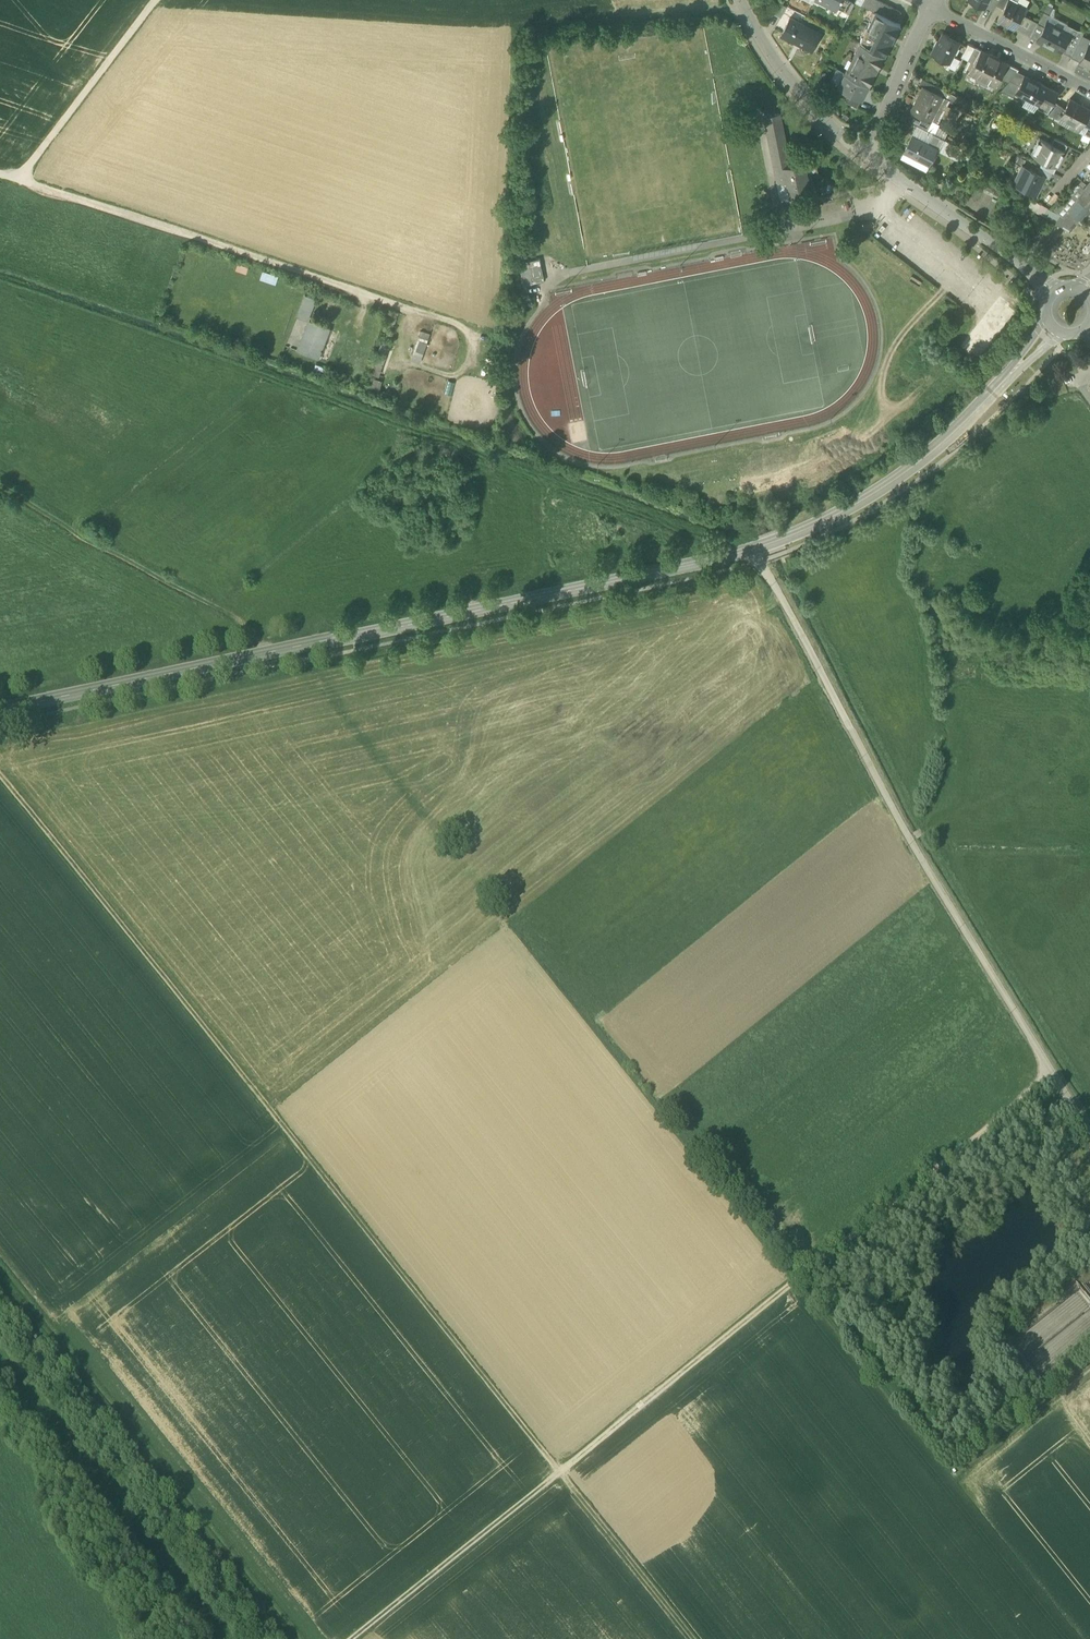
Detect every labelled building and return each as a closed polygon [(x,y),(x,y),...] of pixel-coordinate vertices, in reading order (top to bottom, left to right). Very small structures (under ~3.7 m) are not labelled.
[(837,9),(838,8),(842,0),(819,0),(837,9)] [(849,14),(855,4),(847,0),(842,0),(838,8),(849,14)] [(879,14),(884,3),(878,0),(864,0),(861,6),(875,13),(875,12),(879,14)] [(996,5),(999,0),(989,0),(985,7),(994,11),(996,5)] [(999,0),(996,5),(1003,9),(1007,2),(1009,0),(999,0)] [(773,14),(781,17),(787,6),(779,2),(773,14)] [(998,20),(1015,29),(1023,14),(1026,7),(1017,2),(1015,6),(1007,2),(1003,9),(998,20)] [(902,12),(884,3),(879,14),(896,23),(902,12)] [(875,13),(860,43),(885,55),(900,25),(896,23),(879,14),(875,12),(875,13)] [(1038,22),(1037,25),(1043,28),(1047,21),(1048,21),(1051,15),(1044,12),(1038,22)] [(1015,29),(1031,37),(1037,25),(1038,22),(1023,14),(1015,29)] [(796,42),(813,51),(821,34),(789,18),(782,32),(797,40),(796,42)] [(1037,40),(1061,52),(1066,41),(1064,40),(1068,32),(1067,31),(1066,31),(1048,21),(1047,21),(1043,28),(1037,40)] [(1037,40),(1043,28),(1037,25),(1031,37),(1037,40)] [(1067,31),(1068,32),(1070,33),(1066,41),(1061,52),(1071,57),(1082,35),(1084,32),(1069,25),(1066,31),(1067,31)] [(931,53),(949,62),(960,42),(943,33),(940,40),(938,39),(931,53)] [(1087,37),(1082,35),(1071,57),(1080,61),(1088,45),(1083,42),(1085,40),(1087,37)] [(1089,66),(1089,42),(1088,45),(1080,61),(1089,66)] [(860,43),(845,73),(869,85),(885,55),(860,43)] [(961,57),(968,60),(975,47),(968,44),(961,57)] [(981,50),(975,47),(968,60),(974,63),(981,50)] [(978,76),(983,79),(995,56),(989,53),(988,54),(981,50),(982,49),(981,49),(981,50),(974,63),(970,72),(978,76)] [(995,56),(983,79),(988,82),(996,86),(1000,77),(1007,64),(1008,63),(1007,62),(1007,63),(1000,60),(1000,59),(995,56)] [(1000,77),(1009,81),(1018,71),(1019,70),(1007,64),(1000,77)] [(1024,75),(1018,71),(1009,81),(1001,90),(1014,97),(1016,92),(1015,92),(1024,76),(1024,75)] [(862,99),(869,85),(845,73),(838,87),(862,99)] [(1016,92),(1039,104),(1043,96),(1048,87),(1033,79),(1032,81),(1024,76),(1015,92),(1016,92)] [(923,86),(931,90),(934,85),(922,79),(919,84),(923,86)] [(920,116),(930,121),(943,96),(931,90),(923,86),(918,96),(921,97),(913,112),(920,116)] [(1048,87),(1043,96),(1054,102),(1058,92),(1048,87)] [(845,102),(856,108),(860,101),(848,95),(845,102)] [(1049,112),(1054,102),(1043,96),(1039,104),(1037,107),(1049,112)] [(1081,126),(1082,127),(1084,123),(1089,111),(1089,109),(1070,98),(1065,107),(1061,116),(1073,122),(1074,120),(1082,124),(1081,126)] [(1049,114),(1060,119),(1061,116),(1065,107),(1058,103),(1049,114)] [(777,183),(787,181),(784,165),(789,164),(780,113),(765,116),(777,183)] [(933,133),(943,138),(947,129),(930,121),(920,116),(916,124),(919,126),(933,133)] [(1078,131),(1081,126),(1082,124),(1074,120),(1073,122),(1061,116),(1060,119),(1059,121),(1078,131)] [(914,136),(928,143),(933,133),(919,126),(914,136)] [(943,138),(933,133),(928,143),(937,147),(937,148),(939,149),(940,148),(945,139),(943,138)] [(904,152),(928,165),(937,148),(937,147),(928,143),(914,136),(913,135),(904,152)] [(1043,160),(1057,167),(1065,151),(1051,144),(1039,138),(1031,154),(1043,160)] [(1051,144),(1065,151),(1068,145),(1054,138),(1051,144)] [(940,148),(939,149),(939,150),(960,161),(966,150),(945,139),(940,148)] [(928,165),(904,152),(901,157),(926,170),(928,165)] [(1040,166),(1054,173),(1057,167),(1043,160),(1040,166)] [(804,162),(789,164),(784,165),(787,181),(790,196),(810,193),(804,162)] [(1014,183),(1036,195),(1045,177),(1037,173),(1023,166),(1014,183)] [(1054,173),(1040,166),(1037,173),(1045,177),(1050,179),(1054,173)] [(787,181),(777,183),(780,198),(790,196),(787,181)] [(1079,200),(1087,190),(1084,188),(1080,184),(1058,211),(1057,212),(1060,214),(1064,216),(1070,210),(1079,200)] [(1087,190),(1079,200),(1089,209),(1089,210),(1089,187),(1087,190)] [(1080,220),(1086,212),(1089,209),(1079,200),(1070,210),(1080,219),(1080,220)] [(1055,223),(1055,222),(1060,214),(1057,212),(1048,208),(1043,215),(1055,223)] [(1064,216),(1060,214),(1055,222),(1070,231),(1080,219),(1070,210),(1064,216)] [(540,258),(528,261),(529,267),(541,264),(540,258)] [(531,277),(529,267),(528,261),(519,262),(524,285),(533,283),(531,277)] [(249,266),(238,263),(236,270),(246,273),(249,266)] [(543,274),(541,264),(529,267),(531,277),(543,274)] [(279,276),(263,270),(260,278),(276,284),(279,276)] [(531,277),(533,283),(544,281),(543,274),(531,277)] [(1010,297),(997,287),(995,290),(1008,300),(1010,297)] [(298,315),(308,319),(315,298),(306,295),(298,315)] [(308,354),(318,358),(330,328),(329,328),(310,320),(298,350),(305,353),(304,355),(308,356),(308,354)] [(318,358),(321,359),(333,328),(330,327),(329,328),(330,328),(318,358)] [(420,363),(430,333),(421,330),(410,360),(420,363)] [(956,339),(954,341),(967,352),(969,349),(956,339)] [(392,344),(382,340),(369,373),(379,377),(392,344)] [(314,369),(324,373),(326,368),(316,364),(314,369)] [(378,394),(383,381),(374,378),(370,391),(378,394)]
